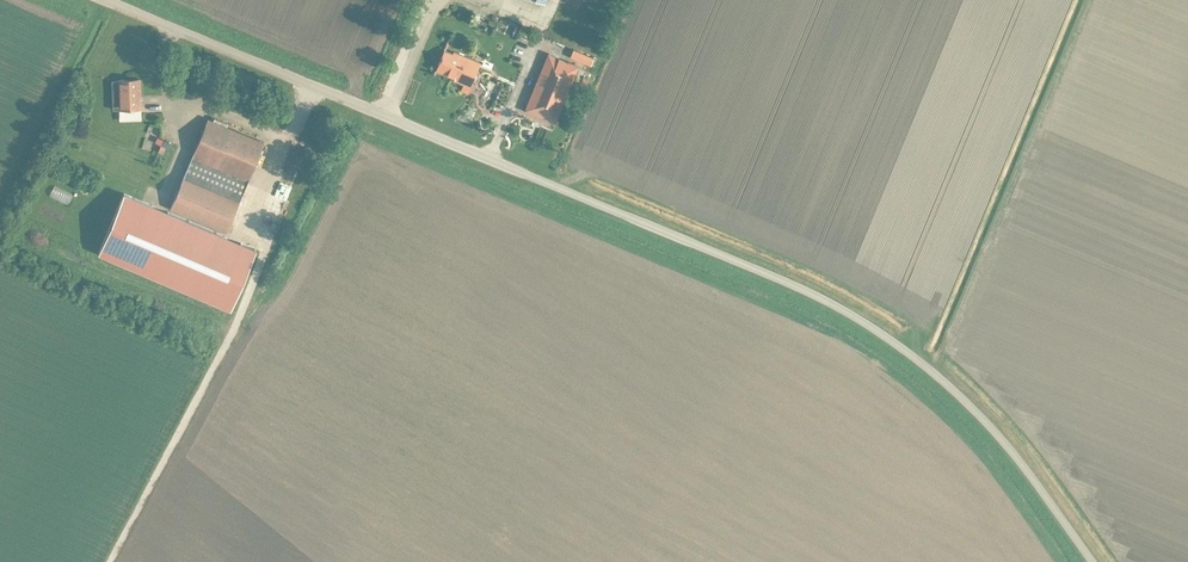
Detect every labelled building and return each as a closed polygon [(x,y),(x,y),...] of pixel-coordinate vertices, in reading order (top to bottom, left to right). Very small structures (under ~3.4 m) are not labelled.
[(467,95),(480,62),(454,51),(453,54),(444,50),(442,55),(441,55),(440,58),(441,58),(436,69),(455,77),(454,79),(464,83),(460,93),(467,95)] [(577,65),(548,54),(531,96),(559,108),(577,65)] [(140,78),(118,79),(119,108),(141,107),(140,78)] [(263,141),(208,118),(191,159),(246,182),(263,141)] [(157,148),(157,144),(165,144),(166,134),(148,132),(147,147),(157,148)] [(135,145),(145,147),(148,136),(138,134),(135,145)] [(238,202),(183,178),(171,208),(226,231),(238,202)] [(124,193),(99,253),(231,308),(256,249),(124,193)]
